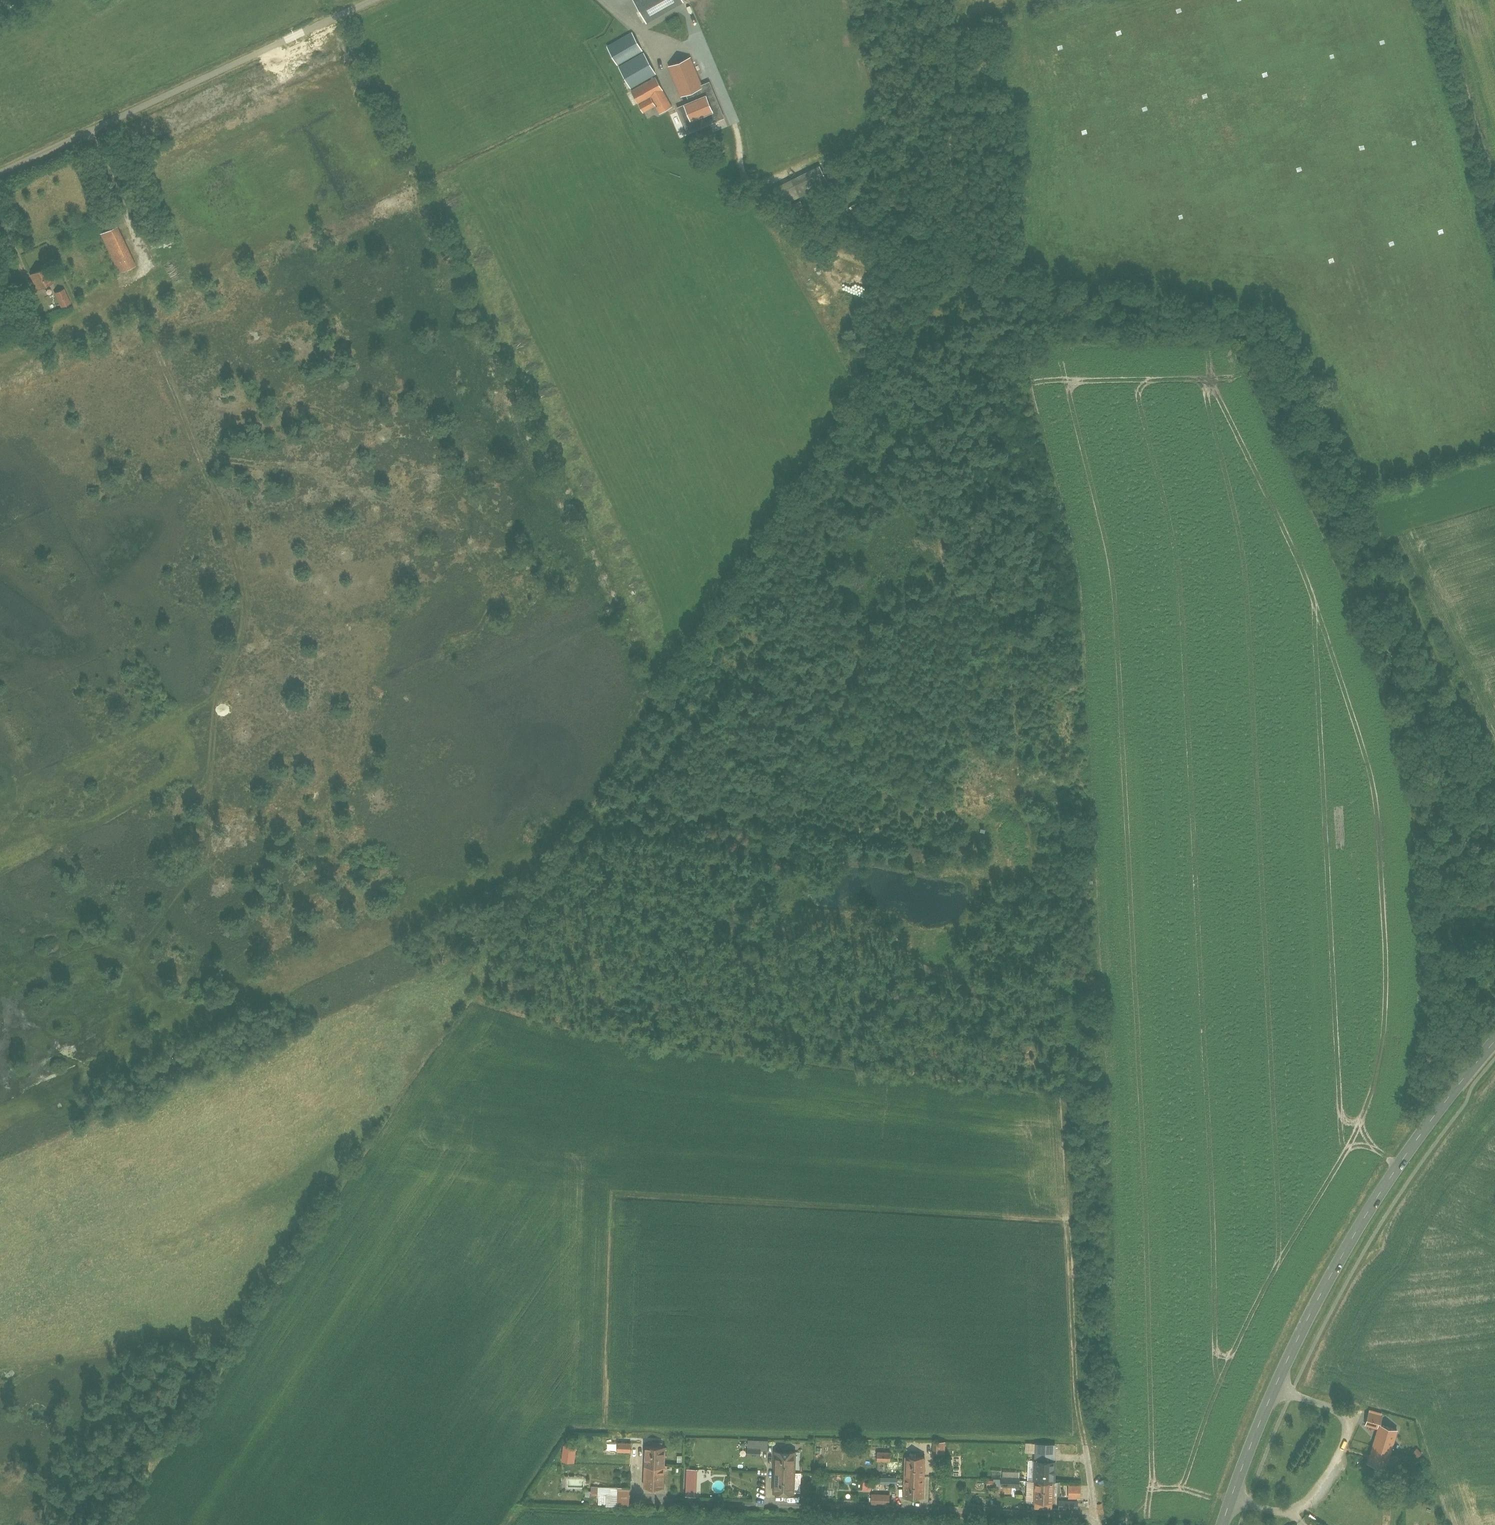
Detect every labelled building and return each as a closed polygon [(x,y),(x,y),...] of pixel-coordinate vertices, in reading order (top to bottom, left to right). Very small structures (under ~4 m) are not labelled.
[(682,1),(682,0),(634,0),(646,21),(682,1)] [(632,32),(608,46),(618,64),(642,50),(632,32)] [(643,52),(619,66),(631,87),(655,73),(643,52)] [(670,66),(682,95),(689,92),(693,101),(686,104),(692,119),(712,111),(707,97),(709,96),(704,86),(702,87),(690,58),(670,66)] [(672,106),(656,77),(631,91),(644,112),(655,105),(660,113),(672,106)] [(818,164),(772,187),(779,202),(825,179),(818,164)] [(800,201),(789,205),(791,210),(802,206),(800,201)] [(101,233),(119,273),(134,266),(116,226),(101,233)] [(31,274),(35,283),(38,282),(40,287),(53,281),(50,273),(51,273),(48,266),(31,274)] [(65,288),(54,292),(61,307),(71,303),(65,288)] [(993,949),(994,939),(984,937),(982,948),(993,949)] [(1398,1430),(1378,1424),(1367,1463),(1387,1469),(1398,1430)] [(819,1434),(811,1433),(810,1451),(818,1452),(819,1434)] [(633,1435),(612,1435),(611,1456),(632,1458),(633,1435)] [(945,1453),(945,1440),(936,1440),(935,1453),(945,1453)] [(744,1442),(744,1450),(756,1451),(757,1442),(744,1442)] [(1057,1443),(1036,1442),(1035,1458),(1056,1459),(1057,1443)] [(578,1446),(564,1444),(563,1461),(576,1461),(578,1446)] [(645,1444),(645,1464),(667,1464),(667,1444),(645,1444)] [(873,1453),(873,1455),(887,1455),(887,1445),(873,1445),(873,1447),(866,1447),(866,1453),(873,1453)] [(1417,1447),(1412,1452),(1416,1456),(1421,1452),(1417,1447)] [(775,1450),(774,1470),(796,1470),(797,1450),(775,1450)] [(905,1454),(905,1474),(926,1475),(927,1455),(905,1454)] [(1035,1458),(1035,1479),(1056,1479),(1056,1459),(1035,1458)] [(645,1464),(645,1486),(667,1487),(666,1468),(670,1468),(670,1464),(667,1464),(645,1464)] [(774,1470),(774,1491),(795,1492),(796,1470),(774,1470)] [(1001,1486),(1019,1486),(1019,1470),(1000,1471),(1001,1486)] [(905,1474),(904,1495),(926,1496),(926,1475),(905,1474)] [(1077,1477),(1064,1477),(1064,1492),(1077,1492),(1077,1477)] [(1035,1479),(1035,1507),(1053,1507),(1052,1501),(1056,1500),(1056,1479),(1035,1479)] [(625,1501),(626,1482),(594,1481),(593,1500),(625,1501)] [(886,1487),(867,1487),(867,1498),(886,1499),(886,1487)] [(1058,1509),(1078,1509),(1077,1498),(1058,1499),(1058,1509)]
